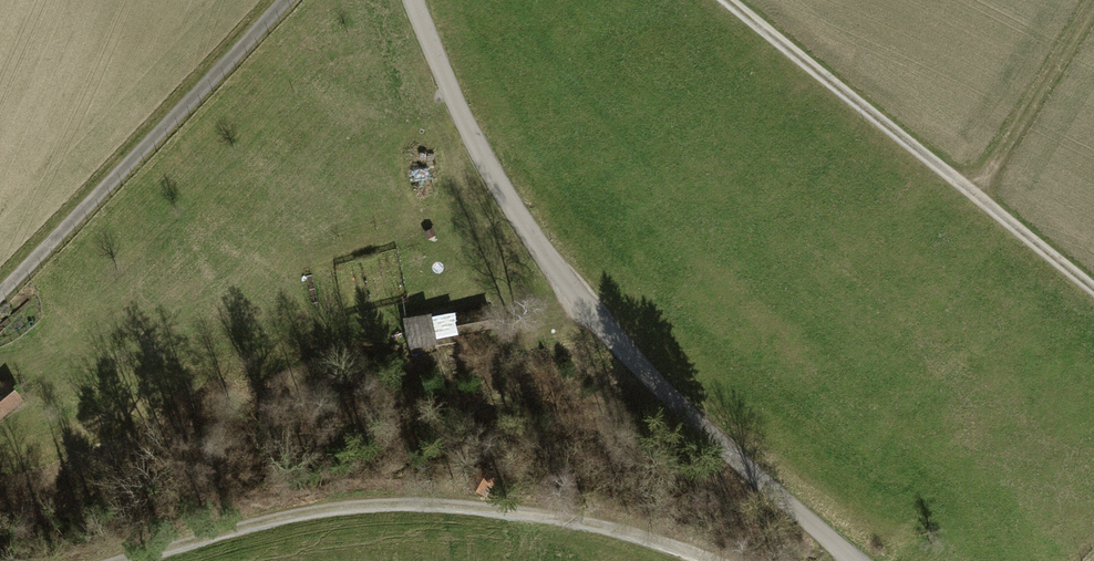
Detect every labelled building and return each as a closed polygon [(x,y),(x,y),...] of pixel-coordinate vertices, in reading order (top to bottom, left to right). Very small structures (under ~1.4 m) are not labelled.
[(491,306),(456,313),(460,333),(495,325),(491,306)] [(435,308),(407,315),(414,343),(441,336),(435,308)] [(29,395),(14,377),(0,388),(0,416),(1,417),(29,395)]
